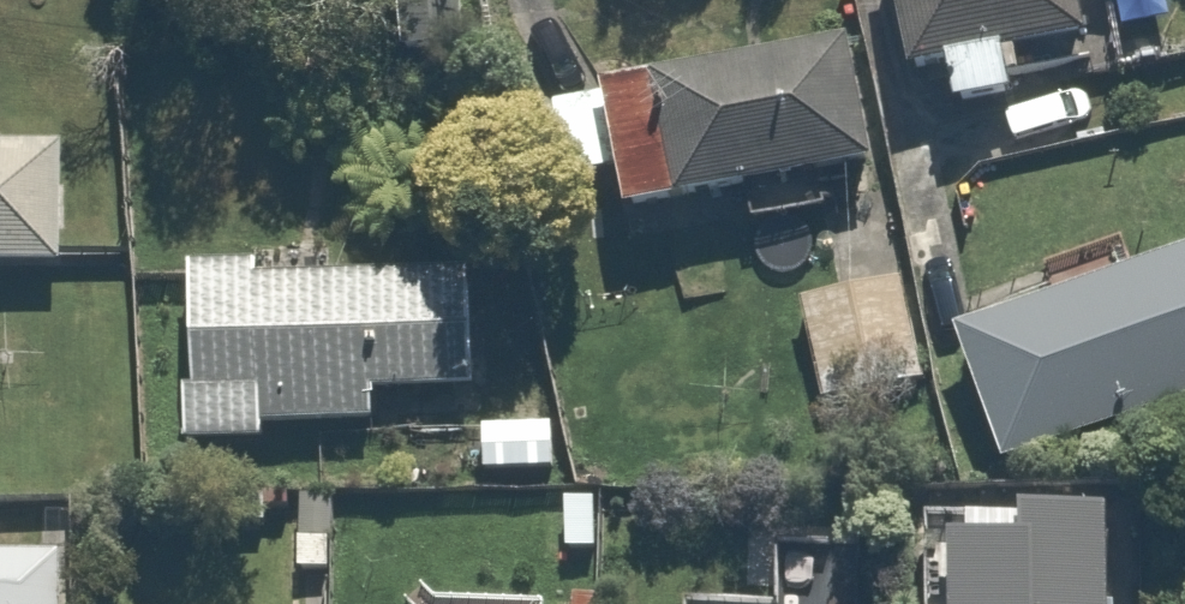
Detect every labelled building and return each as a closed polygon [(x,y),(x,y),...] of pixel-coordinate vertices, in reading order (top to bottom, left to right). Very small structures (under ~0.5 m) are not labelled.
[(910,86),(965,73),(974,113),(1041,97),(1032,57),(1089,44),(1079,0),(890,0),(910,86)] [(856,50),(607,105),(636,238),(886,182),(856,50)] [(0,132),(0,266),(51,269),(59,136),(0,132)] [(950,317),(1003,459),(1184,391),(1184,229),(950,317)] [(394,269),(195,266),(192,452),(368,454),(369,396),(480,398),(482,322),(394,321),(394,269)] [(891,270),(797,292),(825,415),(919,394),(891,270)] [(488,415),(485,471),(565,474),(567,419),(488,415)] [(946,526),(946,603),(1104,603),(1104,498),(1022,498),(1022,526),(946,526)] [(67,556),(0,556),(0,603),(66,603),(67,556)] [(408,593),(408,603),(594,603),(594,590),(408,593)]
